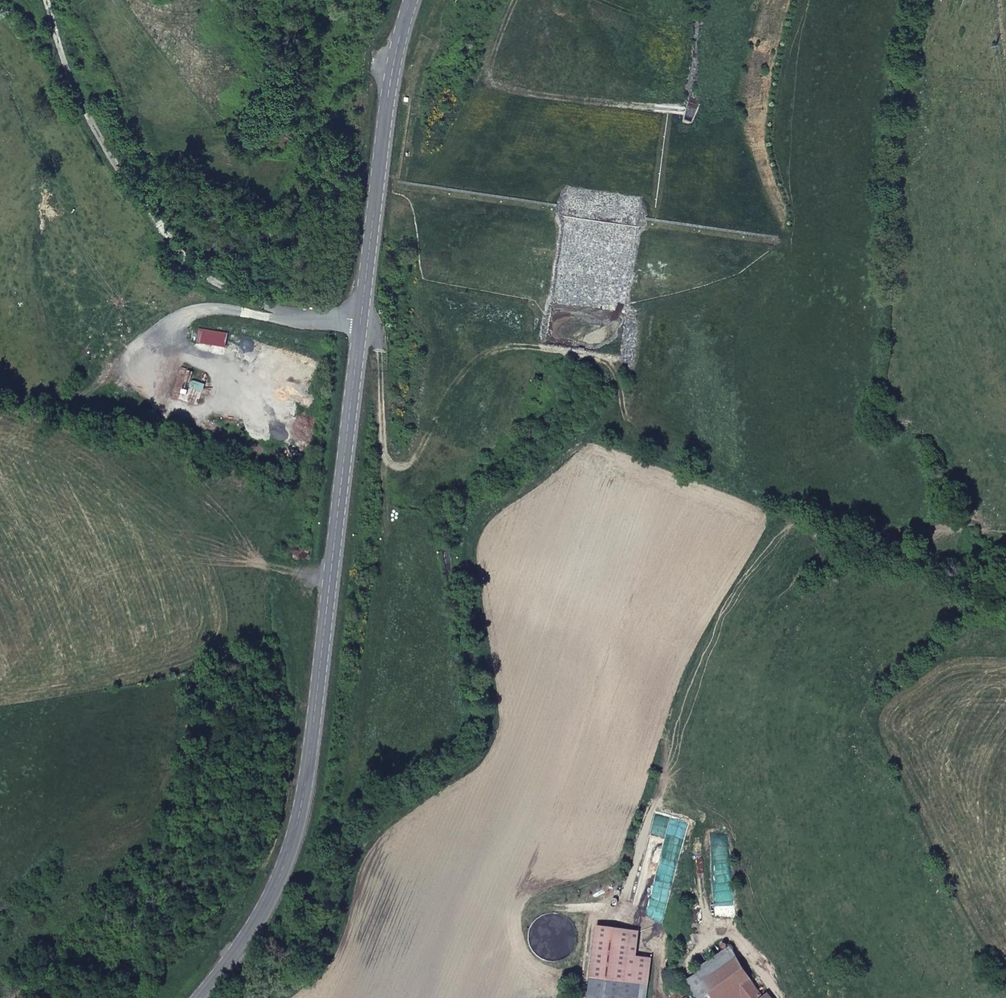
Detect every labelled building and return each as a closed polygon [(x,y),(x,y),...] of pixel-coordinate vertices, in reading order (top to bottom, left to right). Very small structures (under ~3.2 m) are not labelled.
[(696,970),(713,997),(725,997),(734,991),(739,997),(771,997),(770,997),(765,994),(761,996),(738,962),(739,960),(730,947),(696,970)] [(591,977),(588,997),(637,997),(639,983),(591,977)]
